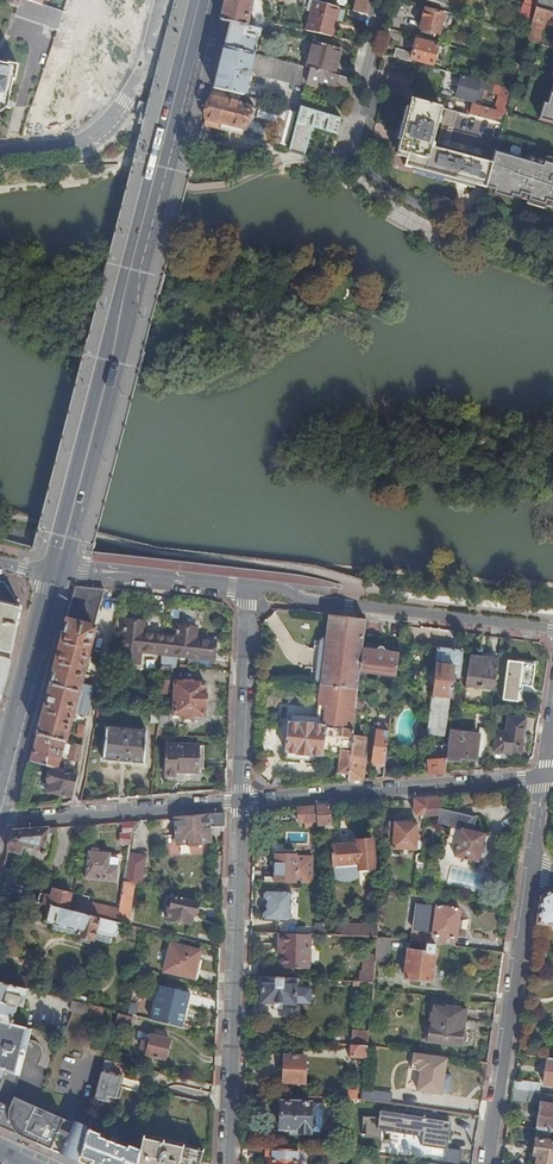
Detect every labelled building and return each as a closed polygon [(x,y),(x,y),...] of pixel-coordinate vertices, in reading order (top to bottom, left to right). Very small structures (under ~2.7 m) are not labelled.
[(18,9),(22,0),(10,0),(7,7),(18,9)] [(58,32),(64,14),(58,12),(41,7),(22,0),(18,9),(16,18),(58,32)] [(230,25),(249,29),(253,12),(251,11),(253,0),(227,0),(227,2),(222,23),(230,25)] [(373,0),(357,0),(354,13),(369,17),(373,0)] [(536,10),(539,0),(526,0),(524,6),(536,10)] [(536,10),(552,14),(552,0),(539,0),(536,10)] [(315,2),(307,33),(322,37),(329,6),(315,2)] [(339,9),(329,6),(322,37),(331,39),(339,9)] [(527,42),(541,46),(544,37),(546,27),(552,29),(552,14),(536,10),(529,37),(527,42)] [(440,36),(445,16),(426,11),(423,13),(421,18),(423,21),(420,31),(440,36)] [(230,25),(224,48),(253,55),(259,32),(249,29),(230,25)] [(544,37),(541,46),(547,48),(549,39),(544,37)] [(397,51),(394,60),(412,65),(412,61),(433,66),(433,65),(441,67),(446,50),(417,42),(414,55),(397,51)] [(313,45),(307,70),(311,71),(335,77),(342,52),(313,45)] [(213,90),(243,98),(250,73),(257,75),(257,77),(306,89),(307,86),(311,71),(307,70),(253,55),(224,48),(213,90)] [(2,109),(4,98),(10,99),(13,83),(15,83),(18,63),(9,62),(8,64),(0,63),(0,110),(2,109)] [(311,71),(307,86),(334,92),(336,84),(350,87),(351,81),(335,77),(311,71)] [(389,77),(387,85),(401,89),(403,80),(389,77)] [(492,94),(494,86),(462,78),(456,99),(473,103),(475,104),(476,100),(481,101),(483,92),(492,94)] [(547,105),(545,112),(549,121),(552,122),(552,84),(547,105)] [(495,124),(504,126),(513,92),(494,86),(492,94),(500,97),(496,113),(498,114),(496,120),(495,124)] [(205,121),(206,121),(204,127),(242,137),(244,131),(250,110),(211,99),(205,121)] [(405,167),(472,185),(479,161),(432,149),(438,124),(441,124),(442,120),(439,120),(442,109),(412,101),(399,151),(413,154),(413,157),(408,156),(405,167)] [(549,121),(545,112),(547,105),(543,105),(539,121),(552,125),(552,122),(549,121)] [(493,119),(496,120),(498,114),(496,113),(472,107),(470,117),(479,119),(492,123),(493,119)] [(302,158),(311,161),(313,155),(304,152),(302,158)] [(487,189),(552,207),(552,165),(528,158),(527,161),(497,152),(493,165),(487,189)] [(472,185),(487,189),(493,165),(479,161),(472,185)] [(0,582),(0,652),(12,655),(21,608),(5,583),(0,582)] [(88,651),(103,591),(75,588),(65,629),(50,685),(91,696),(93,687),(83,684),(92,652),(88,651)] [(362,651),(366,622),(330,617),(327,639),(321,685),(321,686),(358,690),(360,673),(362,651)] [(161,652),(161,637),(141,635),(143,623),(124,621),(119,662),(138,664),(139,652),(154,654),(154,651),(161,652)] [(175,638),(161,637),(161,652),(174,654),(174,656),(212,660),(214,643),(194,640),(195,628),(177,626),(175,638)] [(321,685),(327,639),(324,639),(322,640),(320,643),(320,647),(316,673),(316,678),(316,681),(318,683),(319,684),(321,685)] [(316,673),(320,647),(314,647),(311,673),(316,673)] [(396,677),(398,656),(388,654),(388,652),(385,651),(383,649),(379,649),(377,650),(377,653),(362,651),(360,673),(396,677)] [(459,678),(463,653),(438,650),(429,730),(430,731),(427,732),(431,737),(433,735),(434,737),(445,738),(451,683),(455,683),(456,678),(459,678)] [(11,661),(0,658),(0,696),(3,697),(5,688),(10,667),(11,661)] [(494,690),(499,661),(471,658),(467,687),(494,690)] [(532,688),(535,666),(508,662),(503,700),(518,702),(519,693),(522,693),(523,686),(532,688)] [(172,681),(172,668),(161,668),(161,681),(159,681),(159,693),(171,694),(172,681)] [(205,695),(205,684),(193,683),(193,681),(184,681),(184,683),(175,683),(174,715),(204,716),(204,706),(206,704),(207,697),(205,695)] [(87,716),(91,696),(50,685),(45,706),(37,735),(65,742),(69,726),(72,727),(74,716),(75,716),(76,714),(87,716)] [(355,718),(358,690),(321,686),(319,704),(317,719),(316,727),(291,724),(289,724),(286,753),(287,754),(320,757),(339,759),(337,782),(348,781),(355,718)] [(319,704),(321,686),(314,686),(312,703),(319,704)] [(159,724),(160,716),(160,709),(152,709),(151,723),(159,724)] [(159,724),(159,728),(167,729),(168,717),(160,716),(159,724)] [(316,727),(317,719),(294,716),(292,717),(291,718),(290,720),(291,724),(316,727)] [(521,757),(526,720),(508,717),(506,733),(497,732),(494,753),(521,757)] [(362,719),(355,718),(348,781),(362,780),(364,758),(362,758),(365,738),(360,737),(362,719)] [(83,738),(85,726),(79,725),(77,737),(83,738)] [(144,765),(147,732),(107,728),(103,761),(144,765)] [(477,758),(485,759),(489,730),(480,728),(479,736),(449,732),(447,749),(446,759),(459,761),(460,757),(477,759),(477,758)] [(386,758),(389,732),(377,731),(373,763),(385,765),(386,758)] [(62,752),(65,742),(37,735),(34,745),(30,762),(58,769),(59,762),(62,752)] [(71,743),(65,742),(62,752),(69,753),(71,743)] [(78,761),(81,746),(71,743),(69,753),(68,760),(78,761)] [(199,774),(201,747),(167,745),(165,776),(177,777),(177,773),(199,774)] [(430,775),(444,774),(446,759),(447,749),(441,748),(441,754),(439,756),(439,761),(429,762),(430,775)] [(319,762),(320,757),(287,754),(287,759),(300,760),(300,762),(305,763),(305,761),(319,762)] [(383,779),(394,777),(397,757),(386,758),(385,765),(383,779)] [(58,769),(75,774),(77,766),(66,764),(59,762),(58,769)] [(48,781),(48,783),(53,784),(51,793),(70,798),(75,776),(51,770),(50,772),(48,774),(47,777),(47,780),(48,781)] [(439,810),(439,799),(425,800),(425,816),(425,818),(439,816),(437,825),(461,831),(455,858),(478,863),(480,853),(483,854),(485,846),(482,845),(484,835),(473,833),(476,818),(439,810)] [(425,816),(425,800),(416,800),(415,813),(417,816),(425,816)] [(331,825),(329,807),(317,808),(318,821),(318,826),(331,825)] [(318,821),(317,808),(298,810),(299,823),(318,821)] [(225,815),(175,819),(177,845),(210,842),(209,828),(225,827),(225,815)] [(423,851),(423,842),(419,842),(420,837),(417,836),(417,826),(390,823),(388,849),(416,851),(416,850),(423,851)] [(375,869),(373,841),(357,842),(357,845),(332,847),(335,879),(337,881),(345,882),(350,882),(353,881),(359,877),(359,870),(375,869)] [(145,858),(128,854),(123,882),(134,884),(138,885),(145,858)] [(274,883),(312,885),(312,858),(296,857),(296,856),(275,856),(274,873),(274,883)] [(265,872),(264,882),(274,883),(274,873),(265,872)] [(134,884),(123,882),(118,910),(116,923),(120,924),(127,926),(134,884)] [(290,922),(292,892),(265,890),(264,901),(266,901),(266,910),(264,910),(263,921),(290,922)] [(539,924),(552,926),(552,891),(543,897),(539,924)] [(185,901),(186,896),(175,893),(173,898),(172,898),(170,909),(167,908),(166,913),(165,919),(190,925),(192,916),(194,916),(197,904),(185,901)] [(163,912),(166,913),(167,908),(170,909),(172,898),(167,896),(163,912)] [(432,936),(456,940),(459,910),(416,904),(412,932),(432,935),(432,936)] [(327,936),(325,918),(315,918),(316,935),(327,936)] [(364,937),(364,926),(340,925),(334,936),(364,937)] [(377,938),(376,926),(364,926),(364,937),(377,938)] [(435,945),(455,947),(456,940),(432,936),(432,935),(412,932),(411,932),(410,942),(420,943),(426,943),(435,945)] [(310,935),(281,934),(280,946),(283,946),(282,969),(309,970),(310,935)] [(390,939),(377,938),(375,961),(387,963),(390,939)] [(431,982),(435,945),(426,943),(424,955),(418,954),(420,943),(410,942),(409,951),(408,951),(405,979),(431,982)] [(194,979),(199,960),(193,958),(195,950),(171,944),(164,972),(194,979)] [(296,980),(263,978),(262,1003),(295,1005),(296,980)] [(0,983),(0,1021),(10,1023),(15,1005),(22,1007),(27,989),(14,986),(0,983)] [(151,1020),(182,1028),(185,1012),(190,993),(160,985),(151,1020)] [(90,1005),(74,1001),(71,1011),(73,1012),(86,1015),(90,1005)] [(432,1004),(429,1028),(433,1028),(431,1042),(461,1046),(466,1008),(432,1004)] [(103,1008),(90,1005),(86,1015),(101,1018),(103,1008)] [(118,1011),(115,1022),(131,1025),(133,1015),(127,1014),(118,1011)] [(16,1074),(19,1075),(22,1066),(32,1029),(10,1023),(0,1021),(0,1069),(16,1074)] [(367,1046),(369,1032),(352,1031),(351,1046),(367,1046)] [(165,1059),(170,1039),(151,1034),(149,1042),(143,1041),(141,1048),(142,1049),(142,1052),(146,1053),(146,1055),(165,1059)] [(367,1046),(351,1046),(350,1057),(366,1058),(367,1046)] [(446,1058),(423,1054),(417,1091),(449,1095),(451,1075),(444,1074),(446,1058)] [(284,1082),(284,1096),(289,1096),(294,1097),(303,1097),(303,1082),(304,1082),(305,1057),(285,1056),(283,1082),(284,1082)] [(105,1059),(95,1097),(104,1099),(106,1094),(119,1098),(122,1086),(124,1077),(109,1073),(112,1061),(105,1059)] [(549,1059),(545,1085),(552,1086),(552,1059),(549,1059)] [(15,1122),(25,1100),(14,1096),(19,1075),(16,1074),(0,1069),(0,1126),(11,1131),(15,1122)] [(540,1084),(515,1080),(514,1090),(541,1094),(541,1087),(540,1084)] [(514,1090),(512,1100),(529,1103),(529,1101),(542,1103),(539,1129),(552,1131),(552,1096),(541,1094),(514,1090)] [(348,1099),(358,1099),(358,1091),(349,1091),(348,1099)] [(374,1091),(373,1101),(391,1104),(392,1093),(374,1091)] [(295,1102),(289,1102),(281,1102),(280,1128),(298,1129),(298,1132),(309,1132),(310,1128),(312,1128),(313,1119),(323,1119),(324,1104),(322,1104),(323,1098),(312,1097),(312,1103),(295,1102)] [(11,1131),(22,1136),(25,1137),(35,1142),(61,1153),(74,1124),(34,1106),(35,1104),(25,1100),(15,1122),(11,1131)] [(425,1118),(388,1113),(387,1118),(385,1132),(419,1137),(420,1132),(423,1133),(421,1146),(447,1150),(450,1131),(446,1130),(448,1122),(425,1119),(425,1118)] [(381,1118),(362,1117),(361,1126),(365,1127),(365,1138),(381,1139),(381,1132),(381,1118)] [(74,1124),(61,1153),(78,1161),(86,1163),(136,1163),(139,1149),(128,1145),(127,1147),(117,1144),(119,1138),(112,1136),(110,1141),(103,1138),(104,1135),(74,1124)] [(539,1129),(533,1163),(552,1163),(552,1131),(539,1129)] [(136,1163),(200,1163),(203,1152),(142,1138),(139,1149),(136,1163)] [(266,1149),(266,1159),(270,1161),(270,1163),(305,1163),(305,1161),(297,1161),(298,1150),(266,1149)] [(297,1161),(305,1161),(306,1150),(298,1150),(297,1161)]
